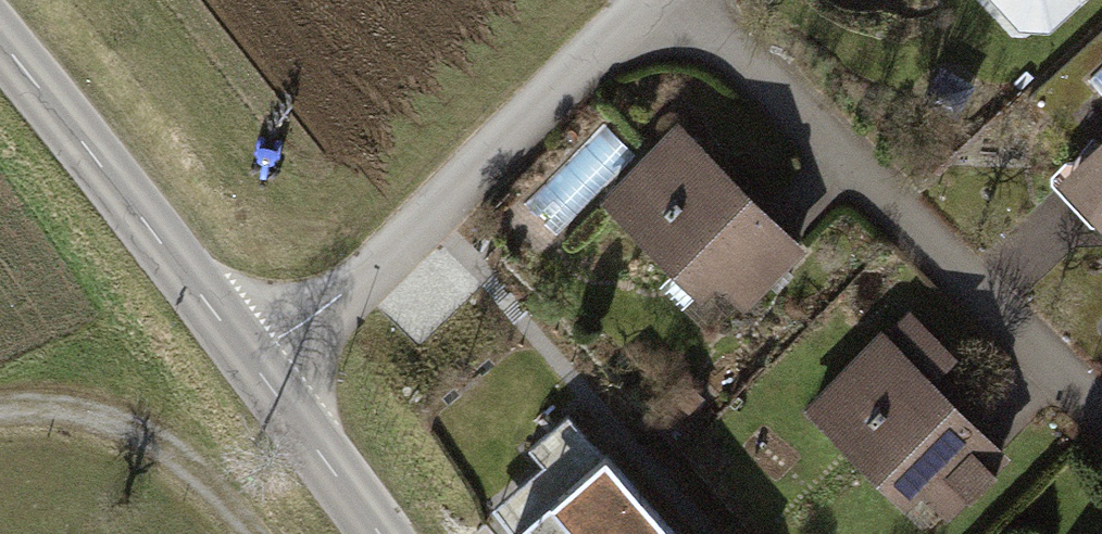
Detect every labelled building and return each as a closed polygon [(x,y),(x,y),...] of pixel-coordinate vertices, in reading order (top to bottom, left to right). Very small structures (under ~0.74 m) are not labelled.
[(1023,24),(1048,24),(1075,0),(1000,0),(1023,24)] [(679,130),(609,201),(700,291),(716,274),(743,302),(794,248),(735,191),(735,186),(732,180),(679,130)] [(1065,179),(1101,219),(1101,146),(1065,179)] [(949,354),(911,318),(888,341),(884,337),(813,409),(904,498),(920,482),(945,509),(998,458),(941,401),(942,395),(937,388),(927,380),(949,354)] [(571,411),(529,446),(564,489),(512,533),(513,533),(675,533),(571,411)]
